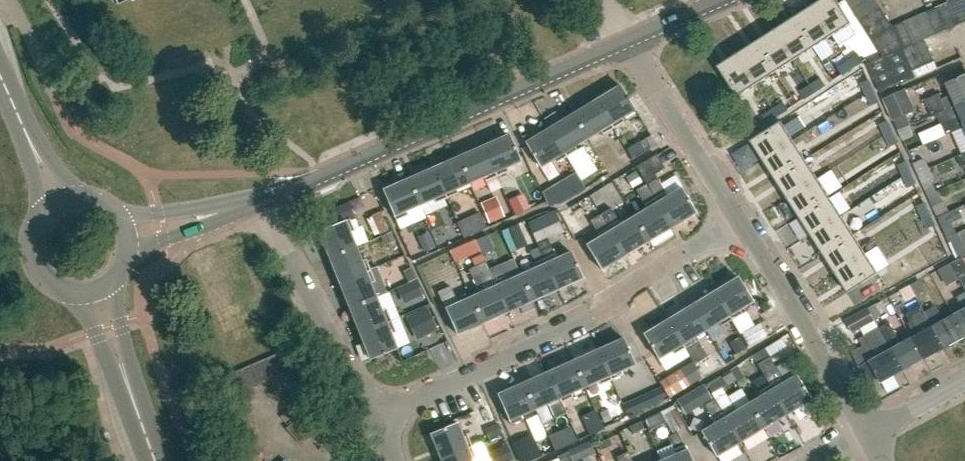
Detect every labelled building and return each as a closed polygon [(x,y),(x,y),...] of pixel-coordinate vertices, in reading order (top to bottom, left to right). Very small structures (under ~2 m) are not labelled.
[(812,6),(832,36),(851,24),(836,0),(822,0),(812,6)] [(866,0),(847,0),(852,9),(866,0)] [(879,6),(875,0),(866,0),(852,9),(859,19),(879,6)] [(964,21),(964,14),(959,0),(953,0),(947,3),(957,24),(964,21)] [(946,29),(957,24),(947,3),(936,7),(946,29)] [(812,6),(794,18),(813,48),(832,36),(812,6)] [(865,29),(886,16),(879,6),(859,19),(865,29)] [(935,34),(946,29),(936,7),(925,12),(935,34)] [(924,39),(935,34),(925,12),(914,17),(924,39)] [(902,49),(892,27),(886,16),(865,29),(883,57),(902,49)] [(923,39),(924,39),(914,17),(904,22),(913,44),(923,39)] [(794,18),(775,30),(794,60),(813,48),(794,18)] [(902,49),(913,44),(904,22),(892,27),(902,49)] [(775,30),(756,42),(775,72),(794,60),(775,30)] [(883,57),(868,64),(881,93),(915,78),(936,68),(923,39),(913,44),(902,49),(883,57)] [(756,42),(737,54),(754,81),(756,84),(775,72),(756,42)] [(737,54),(717,66),(734,94),(735,93),(737,96),(756,84),(754,81),(737,54)] [(848,62),(853,68),(863,62),(859,55),(848,62)] [(853,68),(848,62),(838,68),(842,75),(853,68)] [(964,101),(964,75),(946,83),(951,95),(941,99),(939,94),(924,100),(931,116),(964,101)] [(811,86),(815,92),(825,86),(821,79),(811,86)] [(861,84),(866,95),(874,91),(869,80),(861,84)] [(595,100),(613,129),(623,122),(621,118),(634,110),(627,99),(628,99),(626,96),(619,85),(595,100)] [(801,92),(805,99),(815,92),(811,86),(801,92)] [(914,110),(905,89),(884,99),(893,120),(914,110)] [(879,102),(874,91),(866,95),(871,106),(879,102)] [(602,135),(613,129),(595,100),(572,114),(587,138),(600,131),(602,135)] [(964,127),(964,101),(931,116),(932,116),(937,114),(942,124),(960,116),(964,127)] [(773,110),(778,117),(788,110),(783,103),(773,110)] [(868,131),(882,121),(872,107),(858,118),(868,131)] [(763,116),(767,123),(778,117),(773,110),(763,116)] [(574,146),(587,138),(572,114),(549,128),(566,157),(576,151),(574,146)] [(781,121),(751,140),(763,160),(793,141),(781,121)] [(885,136),(892,133),(888,121),(880,125),(885,136)] [(910,125),(897,131),(902,142),(913,137),(910,126),(910,125)] [(555,163),(566,157),(549,128),(525,143),(531,154),(532,156),(533,156),(539,167),(553,159),(555,163)] [(892,133),(885,136),(890,147),(897,144),(892,133)] [(482,146),(496,177),(507,172),(505,167),(520,161),(514,149),(515,149),(514,146),(513,146),(508,135),(482,146)] [(650,136),(640,142),(645,151),(656,145),(650,136)] [(869,161),(884,149),(875,137),(859,149),(869,161)] [(793,141),(763,160),(775,179),(805,159),(793,141)] [(485,182),(496,177),(482,146),(458,157),(469,183),(483,177),(485,182)] [(576,151),(566,157),(581,180),(597,171),(582,147),(576,151)] [(845,178),(851,187),(875,172),(876,173),(899,159),(893,149),(845,178)] [(645,184),(671,227),(695,212),(688,201),(689,201),(687,199),(680,188),(667,196),(654,174),(664,168),(656,154),(635,167),(646,184),(645,184)] [(455,189),(469,183),(458,157),(433,168),(446,198),(457,194),(455,189)] [(805,159),(775,179),(787,198),(817,178),(805,159)] [(917,174),(930,168),(923,159),(913,164),(917,174)] [(899,166),(904,177),(911,173),(906,162),(899,166)] [(435,203),(446,198),(433,168),(408,179),(419,205),(433,199),(435,203)] [(927,195),(938,190),(933,179),(930,168),(917,174),(927,195)] [(626,177),(632,188),(642,182),(635,172),(626,177)] [(916,185),(911,173),(904,177),(908,188),(916,185)] [(485,182),(490,193),(501,188),(496,177),(485,182)] [(817,178),(787,198),(799,216),(829,197),(817,178)] [(425,218),(419,205),(408,179),(382,190),(400,230),(425,218)] [(505,183),(509,201),(520,199),(516,180),(505,183)] [(559,182),(542,192),(547,203),(560,203),(569,199),(559,182)] [(648,241),(671,227),(645,184),(635,190),(646,209),(633,216),(648,241)] [(937,217),(949,211),(944,203),(938,190),(927,195),(933,208),(937,217)] [(504,216),(495,197),(481,204),(489,222),(504,216)] [(829,197),(799,216),(811,235),(841,216),(829,197)] [(917,207),(922,218),(930,215),(925,203),(917,207)] [(648,241),(633,216),(620,224),(610,208),(600,214),(624,255),(648,241)] [(527,222),(536,243),(562,231),(553,210),(527,222)] [(379,235),(388,231),(380,211),(370,216),(379,235)] [(949,211),(937,217),(942,227),(953,223),(949,211)] [(600,269),(624,255),(600,214),(589,220),(599,237),(586,245),(592,256),(593,258),(594,258),(600,269)] [(935,226),(930,215),(922,218),(927,229),(935,226)] [(841,216),(811,235),(823,254),(853,235),(841,216)] [(329,258),(355,247),(349,233),(354,231),(349,219),(329,227),(318,231),(329,258)] [(518,224),(501,232),(507,246),(524,238),(518,224)] [(902,267),(940,253),(933,234),(895,249),(902,267)] [(488,235),(475,241),(479,251),(481,255),(494,250),(488,235)] [(853,235),(823,254),(835,273),(865,254),(853,235)] [(424,250),(434,246),(431,238),(420,242),(424,250)] [(543,259),(556,290),(582,278),(577,267),(576,264),(571,253),(556,259),(547,239),(536,244),(543,259)] [(479,251),(475,241),(466,245),(470,255),(479,251)] [(339,283),(370,270),(368,267),(375,264),(372,257),(365,259),(360,261),(355,247),(329,258),(339,283)] [(318,269),(328,265),(323,251),(313,254),(318,269)] [(865,254),(835,273),(848,292),(878,273),(865,254)] [(961,257),(951,263),(959,279),(964,291),(964,264),(961,257)] [(532,301),(556,290),(543,259),(532,264),(534,269),(520,275),(532,301)] [(946,286),(959,279),(951,263),(941,268),(938,270),(946,286)] [(532,301),(520,275),(506,281),(499,264),(488,269),(507,312),(532,301)] [(507,312),(488,269),(477,274),(484,291),(470,297),(482,323),(507,312)] [(349,308),(375,297),(370,283),(374,281),(370,270),(339,283),(349,308)] [(409,272),(400,275),(407,293),(415,290),(409,272)] [(713,292),(731,320),(741,314),(739,309),(752,301),(745,290),(746,290),(744,288),(737,277),(713,292)] [(909,285),(915,296),(924,291),(919,280),(909,285)] [(903,301),(915,296),(909,285),(899,291),(903,301)] [(482,323),(470,297),(456,303),(449,287),(437,292),(443,304),(456,334),(482,323)] [(721,326),(731,320),(713,292),(690,306),(705,330),(718,322),(721,326)] [(964,336),(964,293),(957,297),(963,309),(952,315),(964,337),(964,336)] [(359,333),(390,320),(386,309),(381,311),(375,297),(349,308),(359,333)] [(868,308),(875,320),(875,319),(884,313),(878,303),(868,308)] [(964,337),(952,315),(943,320),(936,305),(924,312),(931,326),(943,348),(964,337)] [(426,306),(408,315),(419,337),(437,328),(426,306)] [(705,330),(690,306),(667,320),(685,348),(694,364),(707,357),(694,337),(705,330)] [(931,326),(924,312),(923,312),(920,307),(907,314),(917,334),(911,337),(923,359),(943,348),(931,326)] [(852,333),(875,320),(868,308),(845,320),(852,333)] [(750,345),(768,335),(759,319),(741,329),(750,345)] [(390,320),(359,333),(370,359),(382,354),(382,355),(384,354),(384,353),(396,348),(390,334),(395,332),(390,320)] [(674,355),(685,348),(667,320),(643,335),(650,346),(651,348),(658,359),(671,351),(674,355)] [(923,359),(911,337),(900,343),(889,322),(878,328),(902,371),(923,359)] [(881,382),(902,371),(878,328),(864,335),(876,356),(858,366),(867,383),(878,377),(881,382)] [(597,350),(611,380),(622,375),(620,371),(634,364),(629,352),(628,350),(623,338),(597,350)] [(279,353),(288,372),(298,368),(289,348),(279,353)] [(600,385),(611,380),(597,350),(572,361),(584,387),(598,380),(600,385)] [(278,376),(288,372),(279,353),(269,357),(278,376)] [(268,380),(278,376),(269,357),(260,361),(268,380)] [(769,385),(786,413),(810,399),(803,388),(804,388),(802,386),(795,375),(782,383),(780,379),(782,378),(769,357),(757,364),(769,385)] [(258,385),(268,380),(260,361),(250,365),(258,385)] [(570,393),(584,387),(572,361),(547,372),(561,402),(572,397),(570,393)] [(248,389),(258,385),(250,365),(240,370),(248,389)] [(241,392),(248,389),(240,370),(233,373),(230,374),(238,393),(241,392)] [(690,385),(681,370),(661,382),(670,397),(690,385)] [(550,407),(561,402),(547,372),(523,383),(534,409),(548,403),(550,407)] [(520,415),(534,409),(523,383),(497,394),(510,425),(522,420),(520,415)] [(763,427),(786,413),(769,385),(758,391),(761,395),(748,403),(763,427)] [(704,386),(691,393),(700,407),(704,405),(713,399),(704,386)] [(667,399),(662,387),(643,396),(648,407),(667,399)] [(218,400),(222,411),(242,404),(238,394),(218,400)] [(709,445),(715,456),(739,441),(722,412),(721,413),(717,405),(718,405),(714,398),(713,399),(704,405),(712,419),(714,423),(701,431),(707,442),(707,443),(708,445),(709,445)] [(739,441),(763,427),(748,403),(735,411),(732,406),(722,412),(739,441)] [(222,411),(225,421),(245,414),(242,404),(222,411)] [(476,409),(485,429),(489,439),(502,434),(498,423),(494,425),(486,405),(476,409)] [(676,431),(677,432),(685,427),(672,406),(658,413),(660,417),(662,416),(673,434),(676,431)] [(315,430),(323,423),(309,407),(301,414),(315,430)] [(227,425),(229,431),(249,424),(247,418),(245,414),(225,421),(227,425)] [(307,437),(315,430),(301,414),(293,421),(307,437)] [(598,415),(583,421),(590,436),(604,429),(598,415)] [(299,444),(307,437),(293,421),(285,428),(299,444)] [(441,459),(472,447),(467,435),(462,437),(456,423),(444,428),(444,427),(442,428),(442,429),(430,433),(441,459)] [(229,431),(232,441),(252,434),(249,424),(229,431)] [(573,427),(563,431),(569,445),(579,441),(573,427)] [(661,460),(692,460),(684,444),(684,445),(677,432),(676,431),(673,434),(667,437),(670,445),(657,451),(661,460)] [(232,441),(236,451),(256,444),(252,434),(232,441)] [(542,457),(532,435),(512,444),(520,460),(532,460),(542,457)] [(441,460),(489,460),(482,443),(472,447),(441,459),(441,460)] [(256,444),(236,451),(239,460),(241,460),(251,457),(259,455),(256,444)] [(508,446),(494,452),(498,460),(508,460),(513,459),(508,446)] [(558,460),(572,460),(568,451),(556,456),(558,460)] [(627,452),(616,457),(618,460),(631,460),(627,452)]
